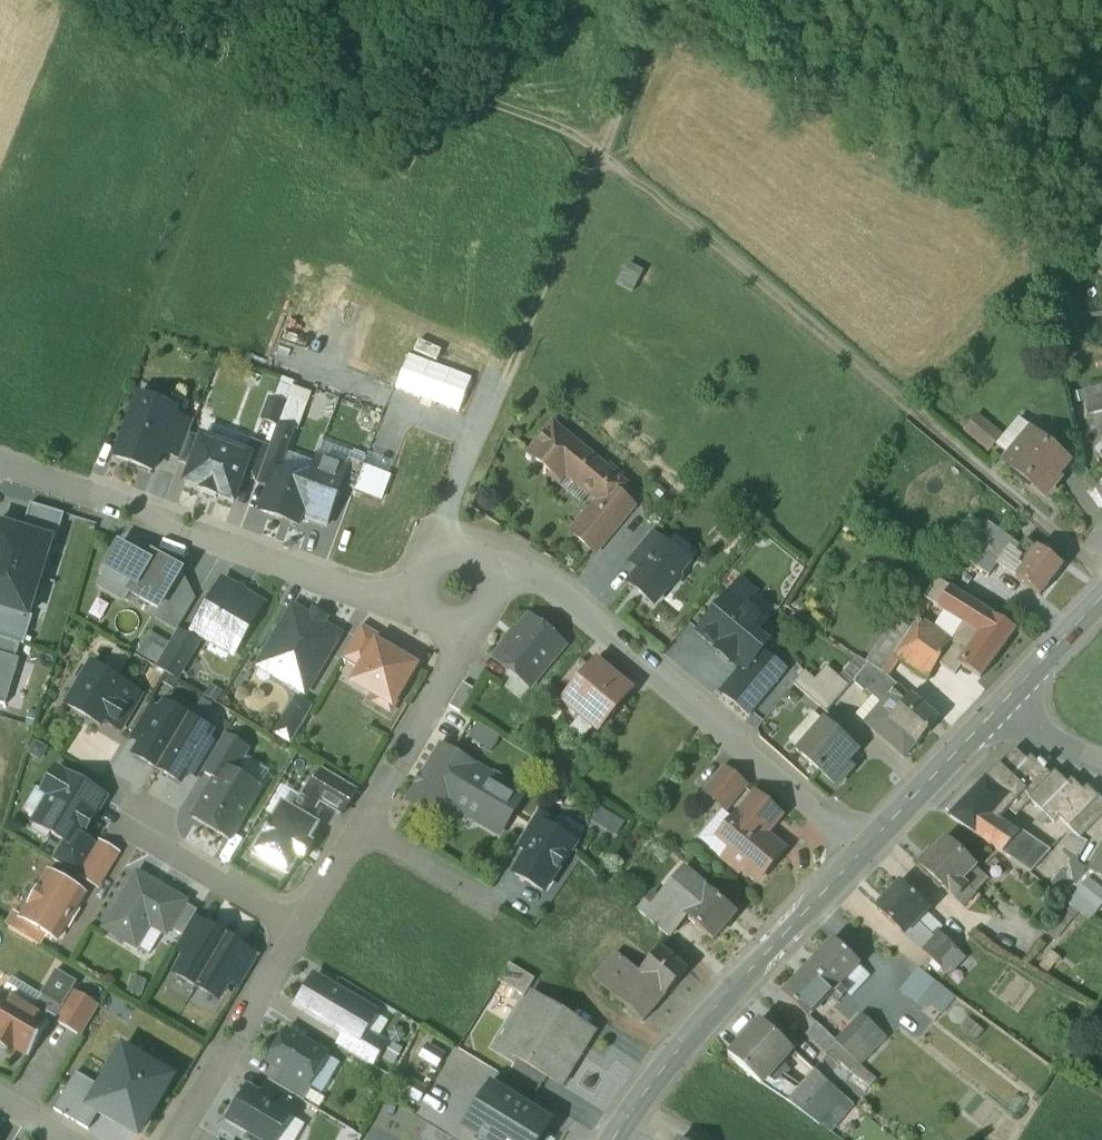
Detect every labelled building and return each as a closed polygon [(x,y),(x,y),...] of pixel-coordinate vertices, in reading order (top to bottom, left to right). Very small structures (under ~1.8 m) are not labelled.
[(279,343),(323,359),(336,321),(292,305),(279,343)] [(1083,397),(1087,414),(1101,411),(1101,403),(1100,394),(1083,397)] [(173,399),(166,417),(171,419),(160,451),(180,458),(189,434),(194,421),(182,416),(186,404),(173,399)] [(166,417),(135,406),(116,457),(152,471),(160,451),(171,419),(166,417)] [(985,449),(1001,432),(976,409),(960,427),(985,449)] [(270,447),(257,481),(270,485),(276,470),(278,471),(293,430),(278,425),(270,447)] [(606,470),(553,426),(530,454),(560,479),(566,472),(599,499),(571,532),(595,552),(633,506),(620,494),(626,487),(618,480),(606,470)] [(201,439),(189,434),(180,458),(179,461),(192,466),(202,439),(201,439)] [(1067,460),(1035,435),(1023,449),(1018,445),(1004,461),(1042,493),(1064,466),(1062,466),(1067,460)] [(245,454),(202,438),(201,439),(202,439),(192,466),(185,483),(233,501),(242,477),(250,456),(245,454)] [(270,447),(250,439),(245,454),(250,456),(242,477),(257,482),(257,481),(270,447)] [(317,456),(307,482),(278,471),(276,470),(270,485),(260,511),(298,525),(301,517),(326,526),(341,485),(348,468),(345,467),(317,456)] [(363,465),(348,459),(345,467),(348,468),(341,485),(354,490),(363,465)] [(363,465),(354,490),(381,500),(390,475),(363,465)] [(621,476),(610,466),(606,470),(618,480),(621,476)] [(31,505),(22,531),(51,540),(54,541),(62,515),(31,505)] [(988,521),(971,543),(986,554),(1003,532),(988,521)] [(40,577),(51,540),(22,531),(0,525),(0,566),(40,577)] [(651,532),(628,559),(640,569),(662,542),(651,532)] [(1062,566),(1037,548),(1036,549),(1024,540),(1020,545),(1015,542),(1011,548),(1022,556),(1018,562),(1023,566),(1015,577),(1040,595),(1062,566)] [(640,569),(628,583),(654,604),(667,589),(673,588),(680,579),(680,573),(688,563),(662,542),(640,569)] [(986,554),(971,543),(962,555),(989,575),(998,563),(986,554)] [(148,562),(119,545),(106,567),(134,584),(148,562)] [(181,571),(152,554),(148,562),(134,584),(130,592),(159,609),(181,571)] [(40,577),(0,566),(0,607),(28,615),(40,577)] [(159,609),(153,617),(176,631),(195,598),(181,571),(159,609)] [(235,588),(223,581),(193,630),(233,654),(262,604),(243,593),(242,586),(235,588)] [(916,587),(907,582),(900,595),(909,600),(916,587)] [(942,584),(931,601),(939,606),(950,589),(942,584)] [(1014,628),(950,589),(939,606),(938,607),(946,611),(964,623),(955,637),(954,636),(951,641),(952,642),(938,665),(954,674),(960,665),(979,675),(978,675),(980,676),(1014,628)] [(765,622),(730,593),(699,631),(719,647),(717,650),(731,662),(734,660),(743,668),(759,649),(761,651),(767,644),(755,634),(765,622)] [(939,606),(931,601),(919,619),(933,629),(946,611),(938,607),(939,606)] [(340,634),(293,606),(264,654),(284,666),(287,677),(284,681),(305,694),(340,634)] [(0,607),(0,637),(20,643),(23,644),(31,616),(28,615),(0,607)] [(543,630),(528,618),(496,656),(531,685),(558,653),(551,648),(556,641),(556,634),(550,629),(543,630)] [(911,631),(895,619),(878,643),(895,655),(911,631)] [(933,629),(919,619),(911,631),(895,655),(899,659),(929,679),(938,665),(952,642),(951,641),(933,629)] [(385,638),(362,624),(341,659),(360,670),(376,643),(380,646),(385,638)] [(176,631),(156,666),(174,677),(195,642),(176,631)] [(161,640),(149,633),(141,647),(153,654),(161,640)] [(20,643),(0,637),(0,654),(15,658),(20,643)] [(360,670),(354,682),(392,704),(415,666),(380,646),(376,643),(360,670)] [(878,643),(865,661),(869,663),(879,669),(888,674),(899,659),(895,655),(878,643)] [(761,651),(759,649),(743,668),(723,692),(750,715),(786,672),(761,651)] [(15,658),(0,654),(0,703),(5,705),(20,660),(15,658)] [(629,691),(596,663),(581,681),(574,689),(564,701),(580,714),(584,708),(603,723),(629,691)] [(869,663),(853,681),(865,691),(867,689),(879,669),(869,663)] [(140,694),(92,665),(91,667),(83,669),(79,676),(81,684),(68,705),(101,725),(104,719),(115,701),(130,710),(140,694)] [(849,685),(826,666),(815,679),(838,699),(849,685)] [(888,674),(879,669),(867,689),(882,702),(897,684),(888,674)] [(815,679),(804,670),(793,683),(826,712),(838,699),(815,679)] [(581,681),(571,672),(564,680),(574,689),(581,681)] [(474,689),(463,683),(449,705),(460,712),(474,689)] [(882,702),(864,723),(903,757),(917,742),(890,718),(910,696),(897,684),(882,702)] [(939,719),(911,695),(910,696),(890,718),(917,742),(939,719)] [(296,699),(276,733),(292,742),(312,708),(296,699)] [(130,710),(115,701),(104,719),(119,728),(130,710)] [(149,704),(130,736),(142,743),(161,711),(149,704)] [(188,717),(165,704),(161,711),(142,743),(135,755),(158,769),(188,717)] [(211,731),(188,717),(158,769),(180,782),(187,771),(206,738),(211,731)] [(857,751),(823,722),(798,751),(838,785),(839,784),(838,784),(851,769),(851,770),(853,768),(846,763),(857,751)] [(485,750),(496,737),(478,723),(467,736),(485,750)] [(249,748),(225,734),(218,745),(202,772),(215,779),(223,765),(234,772),(249,748)] [(206,738),(187,771),(199,777),(202,772),(218,745),(206,738)] [(1067,783),(1054,771),(1050,775),(1044,769),(1047,766),(1040,760),(1037,762),(1030,756),(1026,760),(1014,748),(999,764),(1026,791),(1009,809),(1015,815),(1030,800),(1054,823),(1059,818),(1082,790),(1071,779),(1067,783)] [(473,767),(442,749),(412,800),(443,818),(449,808),(472,769),(473,767)] [(999,764),(949,816),(1002,853),(1018,835),(1017,834),(997,821),(1009,809),(1026,791),(999,764)] [(234,772),(223,765),(215,779),(192,818),(229,840),(260,787),(234,772)] [(105,797),(56,768),(43,790),(51,795),(34,822),(51,832),(64,840),(69,830),(81,837),(84,831),(83,826),(89,817),(93,815),(105,797)] [(472,769),(449,808),(497,836),(520,797),(472,769)] [(725,769),(705,792),(715,801),(735,778),(725,769)] [(354,790),(324,772),(324,771),(322,770),(321,772),(308,793),(308,794),(320,802),(340,814),(342,815),(343,813),(355,793),(356,791),(354,789),(354,790)] [(735,778),(715,801),(726,810),(745,787),(735,778)] [(1059,818),(1074,832),(1080,838),(1081,837),(1101,815),(1101,801),(1086,785),(1082,790),(1059,818)] [(308,793),(306,792),(306,791),(304,790),(303,792),(292,810),(309,820),(320,802),(308,794),(308,793)] [(780,815),(755,794),(743,808),(768,829),(780,815)] [(292,810),(283,805),(284,804),(282,803),(280,805),(281,805),(268,827),(267,827),(266,830),(253,852),(251,854),(254,855),(266,862),(268,863),(273,866),(272,866),(274,867),(287,874),(287,875),(289,876),(290,874),(289,874),(298,859),(302,862),(302,861),(312,844),(313,844),(309,841),(317,827),(319,825),(317,824),(316,825),(309,820),(292,810)] [(598,807),(590,820),(614,835),(622,822),(598,807)] [(768,829),(743,808),(734,819),(719,837),(729,845),(730,850),(723,858),(740,873),(743,869),(757,880),(783,849),(765,833),(768,829)] [(722,810),(699,838),(723,858),(730,850),(729,845),(719,837),(734,819),(724,812),(722,810)] [(537,811),(516,846),(527,852),(544,824),(550,828),(554,822),(537,811)] [(51,832),(34,822),(32,826),(49,836),(51,832)] [(550,828),(544,824),(527,852),(515,874),(543,891),(575,843),(550,828)] [(1085,848),(1095,854),(1101,842),(1101,827),(1098,825),(1085,848)] [(64,840),(52,859),(79,875),(96,846),(81,837),(69,830),(64,840)] [(1050,850),(1021,830),(1017,834),(1018,835),(1002,853),(1031,872),(1050,850)] [(1080,838),(1074,832),(1063,845),(1079,855),(1087,840),(1081,837),(1080,838)] [(975,867),(946,839),(932,854),(929,851),(917,863),(964,908),(975,895),(961,882),(975,867)] [(100,842),(80,876),(98,886),(118,853),(100,842)] [(1095,854),(1087,867),(1101,876),(1101,842),(1095,854)] [(707,890),(690,875),(684,871),(659,899),(662,901),(665,905),(682,921),(687,915),(714,939),(737,914),(708,889),(707,890)] [(84,893),(49,873),(22,918),(22,919),(45,933),(56,939),(84,893)] [(137,873),(105,928),(136,946),(149,924),(166,933),(169,928),(184,903),(185,902),(137,873)] [(1087,873),(1069,898),(1092,915),(1101,902),(1101,884),(1087,873)] [(928,910),(900,884),(877,909),(922,951),(934,939),(932,937),(916,923),(928,910)] [(652,893),(637,910),(647,918),(662,901),(659,899),(652,893)] [(682,921),(665,905),(662,901),(647,918),(669,937),(682,921)] [(184,903),(169,928),(182,936),(193,918),(197,911),(184,903)] [(22,918),(15,913),(7,926),(39,944),(45,933),(22,919),(22,918)] [(182,936),(174,950),(186,957),(205,925),(193,918),(182,936)] [(186,957),(176,974),(197,986),(226,937),(205,924),(186,957)] [(937,932),(932,937),(934,939),(922,951),(932,961),(949,944),(937,932)] [(247,949),(226,937),(197,986),(218,999),(228,982),(247,950),(247,949)] [(858,963),(833,941),(809,968),(841,997),(846,992),(838,985),(858,963)] [(949,944),(932,961),(941,969),(942,969),(958,952),(949,944)] [(663,947),(641,972),(642,973),(620,998),(620,999),(645,1020),(689,970),(663,947)] [(247,950),(228,982),(239,988),(258,956),(247,949),(247,950)] [(641,972),(618,952),(596,977),(620,998),(642,973),(641,972)] [(958,952),(942,969),(948,974),(963,957),(958,952)] [(534,979),(509,964),(499,981),(524,996),(534,979)] [(841,997),(809,968),(785,994),(809,1016),(828,995),(837,1003),(841,997)] [(934,981),(918,968),(901,991),(916,1003),(934,981)] [(375,1013),(314,977),(297,1006),(346,1035),(358,1042),(364,1032),(375,1013)] [(934,981),(916,1003),(923,1008),(941,986),(934,981)] [(99,1006),(73,990),(63,1006),(56,1018),(55,1021),(81,1037),(99,1006)] [(0,993),(0,1043),(11,1050),(13,1047),(29,1057),(50,1022),(31,1011),(0,993)] [(63,1006),(42,993),(31,1011),(45,1019),(48,1014),(56,1018),(63,1006)] [(587,1026),(532,993),(510,1028),(528,1039),(517,1058),(563,1086),(565,1083),(563,1082),(577,1058),(579,1060),(581,1057),(571,1051),(587,1026)] [(876,1029),(862,1016),(849,1029),(863,1042),(876,1029)] [(793,1049),(760,1019),(728,1054),(761,1084),(779,1096),(789,1084),(781,1077),(770,1075),(793,1049)] [(836,1043),(817,1024),(806,1035),(826,1054),(837,1044),(836,1043)] [(849,1029),(836,1043),(837,1044),(850,1056),(862,1044),(863,1042),(849,1029)] [(863,1042),(862,1044),(870,1052),(885,1037),(876,1029),(863,1042)] [(326,1055),(288,1032),(269,1063),(277,1067),(308,1085),(308,1084),(326,1055)] [(364,1032),(358,1042),(346,1035),(339,1047),(371,1066),(384,1044),(364,1032)] [(862,1044),(850,1056),(858,1064),(859,1064),(870,1052),(862,1044)] [(99,1113),(140,1136),(174,1076),(120,1046),(99,1084),(87,1106),(99,1113)] [(858,1064),(850,1072),(856,1078),(863,1069),(859,1064),(858,1064)] [(308,1085),(277,1067),(269,1080),(299,1099),(303,1101),(312,1086),(308,1084),(308,1085)] [(815,1070),(796,1089),(789,1084),(779,1096),(801,1110),(828,1080),(815,1070)] [(55,1110),(89,1130),(99,1113),(87,1106),(99,1084),(77,1072),(55,1110)] [(527,1091),(498,1072),(491,1084),(520,1102),(527,1091)] [(269,1080),(269,1081),(260,1096),(290,1114),(299,1099),(269,1080)] [(463,1128),(482,1139),(540,1139),(545,1132),(551,1121),(520,1102),(491,1084),(463,1128)] [(248,1088),(229,1120),(250,1132),(252,1139),(275,1139),(290,1114),(260,1096),(248,1088)] [(545,1132),(540,1139),(547,1139),(550,1135),(545,1132)]
